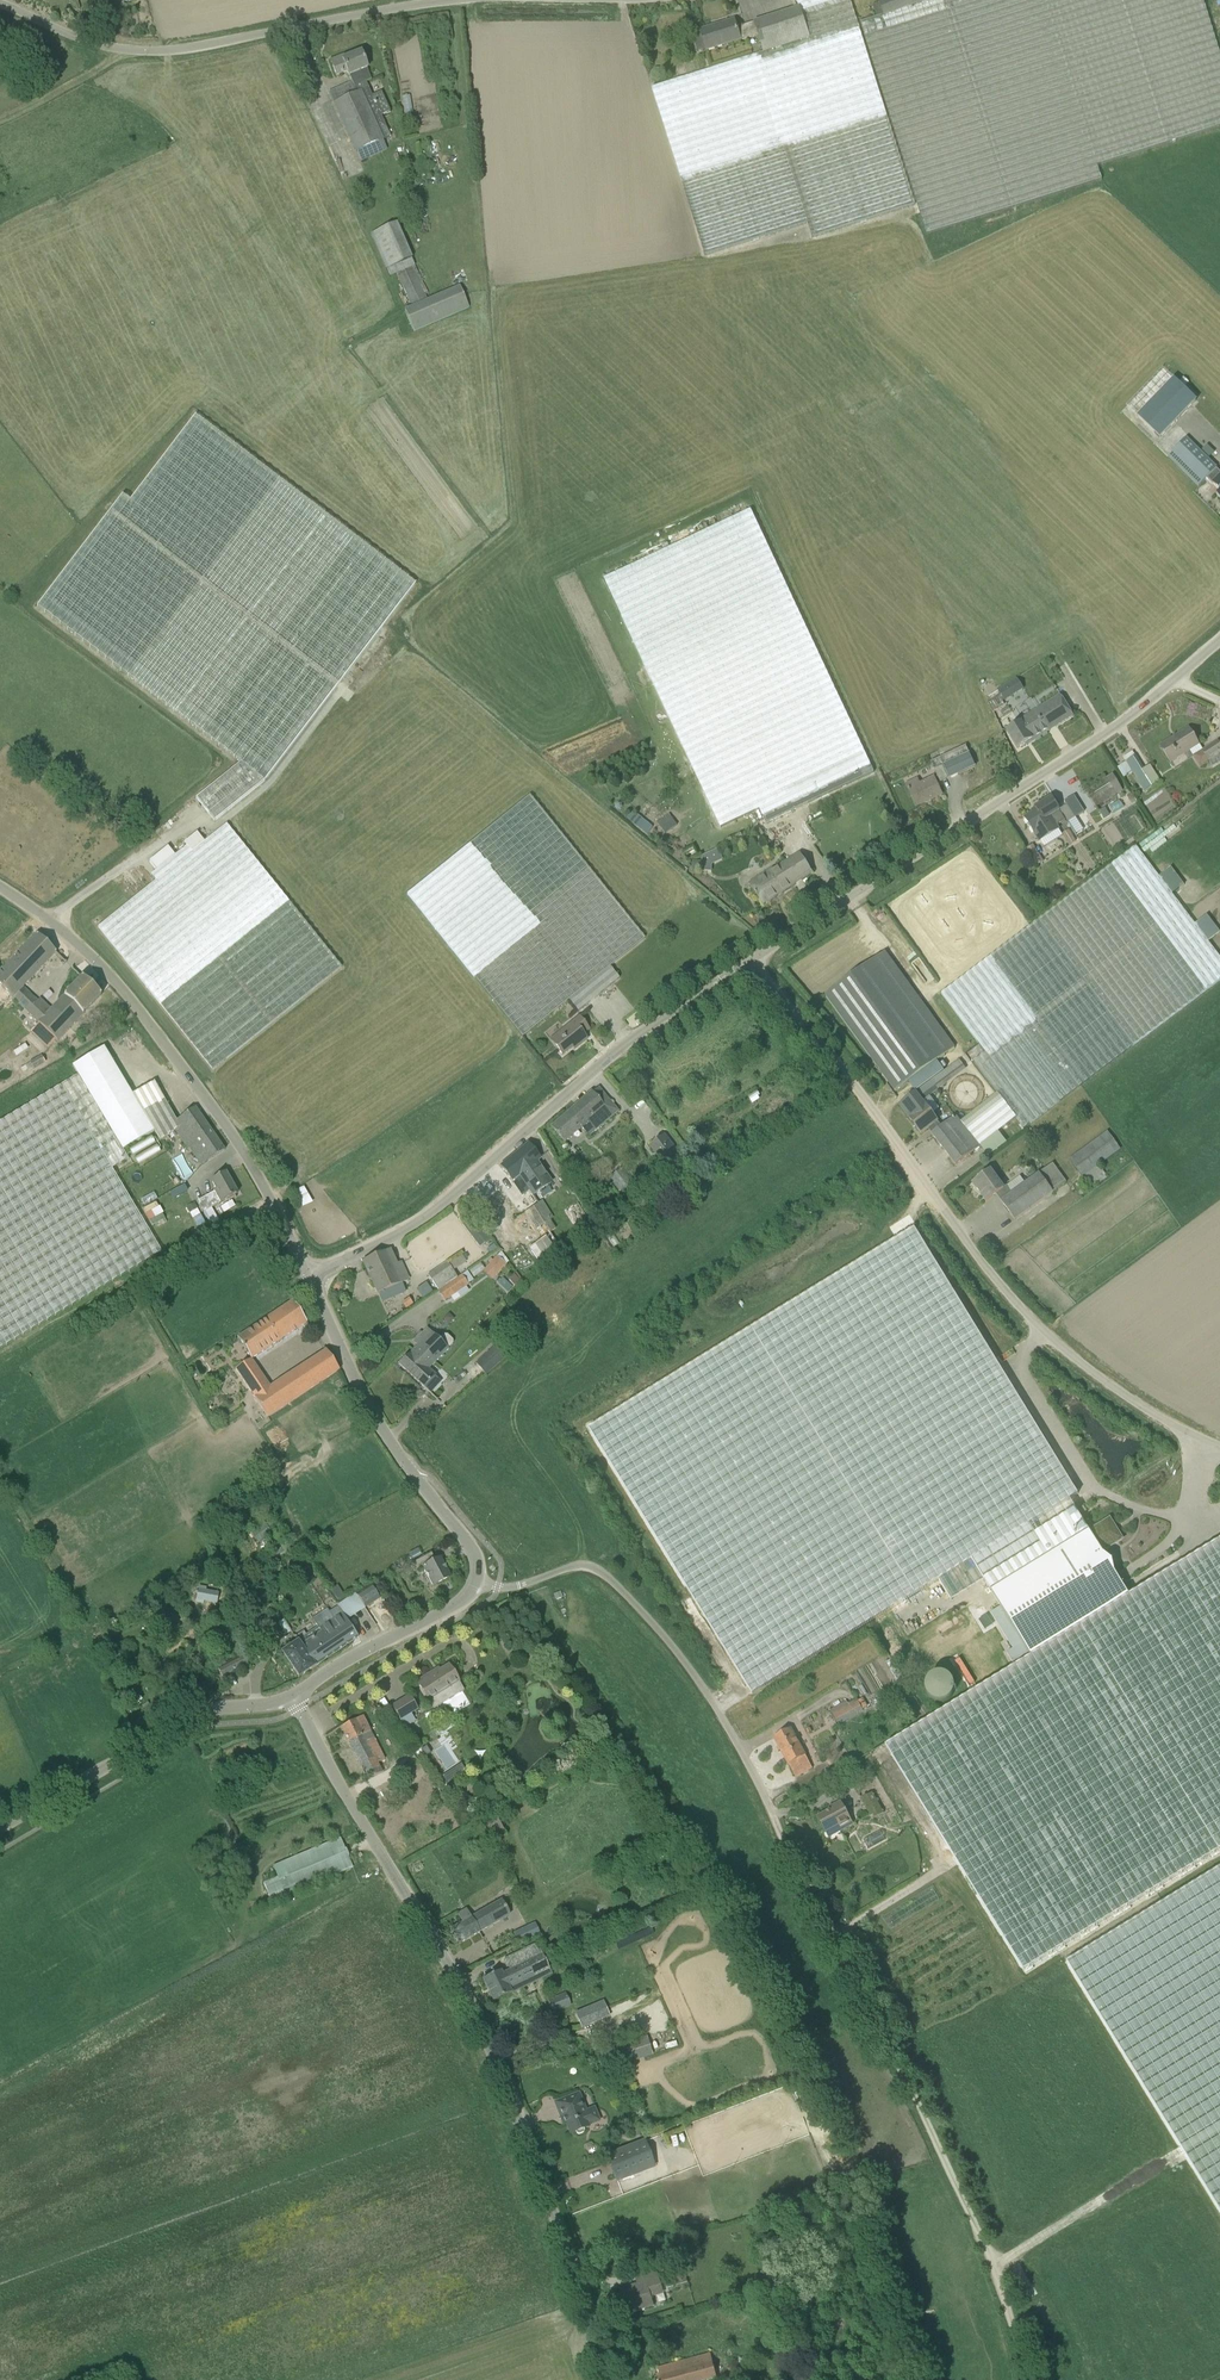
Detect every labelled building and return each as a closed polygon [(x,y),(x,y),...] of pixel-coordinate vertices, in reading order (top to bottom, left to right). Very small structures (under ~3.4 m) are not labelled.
[(916,205),(850,0),(797,0),(799,8),(737,28),(735,20),(717,26),(717,28),(713,29),(713,27),(701,31),(707,51),(740,40),(740,41),(758,35),(764,53),(652,88),(705,256),(808,224),(812,238),(916,205)] [(913,6),(885,16),(877,18),(860,23),(927,236),(1102,181),(1097,166),(1218,128),(1219,128),(1219,54),(1203,0),(911,0),(913,6)] [(881,2),(881,3),(880,3),(885,16),(913,6),(911,0),(885,0),(881,2)] [(880,3),(872,6),(877,18),(885,16),(880,3)] [(352,83),(329,93),(356,153),(357,153),(383,141),(382,141),(390,137),(387,131),(381,116),(390,112),(381,92),(372,97),(368,88),(367,88),(365,83),(371,80),(367,69),(361,53),(358,54),(359,55),(356,56),(355,55),(345,59),(343,57),(331,62),(336,76),(347,72),(349,76),(352,83)] [(403,97),(406,115),(413,113),(410,96),(403,97)] [(370,235),(385,271),(386,270),(412,260),(412,259),(397,224),(370,235)] [(427,300),(412,268),(396,275),(411,308),(404,310),(414,333),(469,309),(459,286),(427,300)] [(1189,383),(1184,378),(1179,382),(1184,388),(1189,383)] [(1138,417),(1160,439),(1197,401),(1174,379),(1138,417)] [(123,495),(44,597),(37,607),(241,763),(196,799),(215,822),(265,782),(416,584),(195,416),(130,501),(123,495)] [(1168,457),(1199,487),(1207,478),(1212,484),(1219,491),(1219,472),(1217,469),(1201,454),(1186,439),(1168,457)] [(1207,445),(1201,450),(1208,458),(1214,453),(1207,445)] [(767,823),(787,813),(874,773),(868,759),(790,593),(751,509),(603,578),(643,661),(675,730),(721,828),(761,809),(767,823)] [(1004,685),(996,690),(997,691),(1004,702),(1011,697),(1024,689),(1016,677),(1004,685)] [(1073,717),(1060,696),(1020,722),(1021,723),(1007,732),(1017,749),(1031,740),(1032,742),(1073,717)] [(1160,746),(1170,763),(1199,745),(1189,729),(1160,746)] [(1202,751),(1193,757),(1200,767),(1209,761),(1212,767),(1219,762),(1219,745),(1218,742),(1202,751)] [(1133,753),(1124,759),(1126,763),(1132,773),(1144,791),(1154,785),(1143,769),(1133,753)] [(969,754),(934,770),(940,783),(947,780),(949,779),(956,776),(973,768),(975,767),(969,754)] [(1084,788),(1096,807),(1122,791),(1112,774),(1107,778),(1105,776),(1084,788)] [(918,780),(906,786),(916,807),(942,795),(934,778),(920,785),(918,780)] [(522,1037),(568,1000),(578,1012),(619,979),(610,967),(645,939),(529,796),(407,894),(522,1037)] [(1061,811),(1060,812),(1061,815),(1063,814),(1063,815),(1068,823),(1076,818),(1084,813),(1074,797),(1065,803),(1067,805),(1060,810),(1061,811)] [(1033,814),(1025,819),(1035,835),(1040,842),(1040,841),(1042,840),(1043,839),(1052,834),(1059,829),(1057,827),(1057,826),(1065,821),(1062,815),(1061,815),(1060,812),(1059,811),(1060,811),(1052,798),(1035,808),(1037,811),(1033,814)] [(1105,809),(1099,812),(1103,819),(1109,816),(1105,809)] [(633,810),(627,818),(646,835),(653,827),(633,810)] [(658,822),(665,833),(677,825),(669,814),(658,822)] [(155,881),(98,927),(213,1070),(341,967),(227,825),(226,824),(204,842),(197,833),(184,844),(186,847),(175,856),(168,847),(149,862),(157,871),(151,875),(155,881)] [(1069,830),(1062,834),(1067,843),(1074,839),(1069,830)] [(911,1120),(910,1120),(921,1134),(930,1128),(933,1133),(932,1134),(956,1166),(980,1148),(980,1147),(1016,1119),(1024,1130),(1133,1046),(1219,981),(1219,958),(1136,847),(940,995),(985,1054),(973,1063),(997,1094),(960,1122),(955,1116),(941,1127),(937,1122),(938,1121),(927,1107),(926,1107),(921,1101),(915,1093),(899,1105),(911,1120)] [(694,874),(712,867),(711,865),(723,860),(719,849),(689,860),(694,874)] [(759,881),(750,886),(762,905),(813,873),(800,854),(774,871),(771,873),(769,871),(757,878),(759,881)] [(1041,859),(1034,863),(1037,867),(1044,863),(1041,859)] [(0,973),(0,987),(38,1023),(50,1011),(39,1000),(38,1002),(23,988),(56,953),(55,952),(51,948),(38,936),(38,935),(37,934),(0,973)] [(825,996),(895,1092),(908,1083),(937,1061),(954,1049),(885,953),(825,996)] [(82,977),(82,978),(50,1011),(38,1023),(57,1041),(100,997),(101,996),(100,995),(83,979),(82,977)] [(550,1041),(562,1056),(577,1044),(579,1047),(587,1040),(583,1034),(589,1030),(579,1017),(550,1041)] [(143,1112),(142,1112),(132,1096),(103,1048),(93,1054),(72,1067),(77,1076),(0,1122),(0,1349),(161,1252),(112,1169),(128,1159),(123,1150),(155,1131),(143,1112)] [(41,1056),(29,1062),(34,1070),(45,1063),(41,1056)] [(916,1093),(915,1093),(921,1101),(938,1089),(936,1087),(964,1066),(960,1060),(944,1071),(915,1092),(916,1093)] [(196,1144),(208,1162),(225,1151),(195,1108),(176,1121),(164,1100),(154,1083),(132,1096),(142,1112),(143,1112),(155,1131),(160,1141),(175,1131),(188,1149),(196,1144)] [(550,1128),(563,1142),(581,1127),(588,1136),(617,1111),(610,1102),(604,1106),(592,1092),(550,1128)] [(751,1102),(758,1097),(760,1096),(757,1092),(748,1098),(751,1102)] [(1107,1132),(1070,1159),(1083,1177),(1099,1166),(1100,1165),(1120,1151),(1107,1132)] [(664,1135),(651,1145),(666,1165),(679,1154),(664,1135)] [(527,1170),(519,1176),(533,1196),(551,1183),(536,1162),(540,1159),(528,1144),(512,1157),(521,1167),(524,1166),(527,1170)] [(500,1167),(500,1168),(512,1182),(519,1176),(527,1170),(524,1166),(521,1167),(512,1157),(500,1167)] [(609,1176),(621,1192),(636,1181),(624,1165),(609,1176)] [(645,1173),(653,1167),(650,1165),(643,1170),(645,1173)] [(991,1170),(973,1183),(986,1202),(996,1195),(998,1193),(1003,1199),(1001,1201),(1015,1221),(1053,1193),(1039,1174),(1039,1173),(1025,1184),(1020,1177),(1007,1187),(1006,1186),(1004,1188),(991,1170)] [(220,1203),(221,1203),(238,1194),(226,1172),(211,1181),(215,1189),(213,1190),(214,1192),(197,1202),(203,1213),(220,1203)] [(304,1187),(291,1193),(299,1209),(312,1202),(304,1187)] [(157,1201),(143,1208),(151,1225),(165,1218),(157,1201)] [(235,1207),(232,1201),(220,1208),(224,1214),(235,1207)] [(194,1203),(186,1208),(189,1214),(198,1209),(194,1203)] [(533,1208),(524,1213),(535,1230),(543,1225),(533,1208)] [(255,1223),(250,1216),(249,1214),(244,1217),(249,1226),(255,1223)] [(472,1218),(466,1222),(483,1245),(489,1240),(472,1218)] [(1129,1595),(1101,1550),(1103,1549),(1104,1550),(1122,1539),(1109,1518),(1089,1531),(1069,1499),(1077,1494),(914,1229),(589,1430),(752,1695),(971,1560),(990,1591),(1030,1656),(884,1746),(1023,1970),(1219,1848),(1219,1539),(1129,1595)] [(528,1249),(538,1262),(555,1249),(545,1237),(528,1249)] [(390,1250),(363,1262),(378,1294),(408,1280),(401,1263),(396,1265),(390,1250)] [(506,1265),(497,1257),(497,1256),(493,1261),(490,1264),(489,1265),(498,1274),(506,1265)] [(459,1258),(453,1262),(456,1267),(462,1263),(459,1258)] [(447,1261),(427,1275),(438,1291),(458,1278),(447,1261)] [(469,1285),(468,1284),(473,1281),(467,1272),(458,1278),(438,1291),(445,1302),(469,1285)] [(520,1281),(514,1275),(509,1281),(514,1286),(520,1281)] [(342,1285),(338,1282),(333,1289),(338,1292),(342,1285)] [(422,1298),(431,1291),(425,1284),(416,1291),(422,1298)] [(251,1359),(235,1369),(247,1387),(268,1418),(339,1371),(339,1370),(326,1350),(270,1388),(251,1360),(307,1322),(302,1315),(301,1313),(303,1312),(303,1311),(302,1311),(301,1310),(302,1309),(301,1309),(299,1310),(293,1301),(238,1339),(251,1359)] [(448,1350),(447,1349),(453,1344),(453,1340),(447,1335),(444,1335),(438,1340),(426,1328),(414,1342),(417,1345),(435,1363),(448,1350)] [(424,1388),(435,1375),(428,1369),(435,1363),(417,1345),(399,1365),(424,1388)] [(476,1365),(487,1376),(509,1357),(498,1345),(476,1365)] [(280,1546),(281,1548),(282,1549),(285,1554),(289,1551),(284,1543),(280,1546)] [(286,1555),(282,1549),(281,1548),(275,1551),(280,1559),(286,1555)] [(431,1553),(413,1563),(417,1571),(423,1568),(433,1587),(451,1578),(440,1558),(435,1560),(431,1553)] [(295,1569),(299,1576),(307,1571),(298,1558),(288,1565),(292,1571),(295,1569)] [(257,1590),(252,1593),(260,1606),(263,1605),(264,1606),(267,1604),(266,1602),(271,1600),(263,1586),(261,1587),(259,1584),(255,1587),(257,1590)] [(371,1585),(356,1595),(365,1608),(380,1598),(371,1585)] [(198,1590),(195,1603),(203,1604),(204,1602),(217,1604),(219,1593),(206,1590),(206,1588),(204,1587),(199,1586),(198,1590)] [(344,1597),(339,1589),(332,1593),(337,1601),(344,1597)] [(301,1639),(298,1641),(315,1667),(358,1638),(341,1613),(342,1612),(339,1607),(336,1608),(330,1613),(328,1610),(328,1609),(313,1619),(313,1620),(318,1628),(307,1636),(304,1632),(298,1636),(301,1639)] [(168,1609),(150,1616),(155,1628),(156,1630),(174,1623),(168,1609)] [(284,1620),(280,1612),(274,1616),(279,1623),(284,1620)] [(282,1653),(299,1678),(315,1667),(298,1641),(282,1653)] [(243,1655),(218,1669),(223,1680),(249,1666),(243,1655)] [(968,1686),(975,1682),(960,1655),(953,1659),(968,1686)] [(464,1690),(459,1682),(449,1666),(440,1671),(439,1669),(417,1682),(433,1709),(464,1690)] [(158,1671),(153,1673),(156,1679),(165,1676),(161,1668),(157,1669),(158,1671)] [(941,1703),(951,1680),(928,1670),(918,1694),(941,1703)] [(210,1689),(216,1685),(212,1678),(205,1682),(210,1689)] [(190,1697),(187,1692),(182,1695),(185,1700),(190,1697)] [(409,1695),(391,1706),(400,1721),(418,1709),(409,1695)] [(846,1700),(830,1711),(839,1726),(864,1711),(856,1699),(848,1703),(846,1700)] [(341,1728),(368,1780),(382,1773),(377,1763),(384,1760),(362,1717),(341,1728)] [(796,1777),(812,1768),(791,1729),(774,1738),(796,1777)] [(426,1746),(420,1750),(425,1757),(430,1753),(426,1746)] [(233,1771),(238,1769),(235,1761),(230,1763),(233,1771)] [(851,1772),(856,1780),(867,1774),(862,1765),(851,1772)] [(446,1771),(440,1775),(447,1785),(453,1781),(446,1771)] [(871,1792),(860,1799),(869,1816),(872,1814),(873,1817),(882,1812),(871,1792)] [(834,1805),(835,1808),(817,1817),(826,1832),(837,1826),(840,1832),(853,1824),(841,1802),(834,1805)] [(497,1819),(486,1824),(491,1834),(502,1829),(497,1819)] [(353,1867),(340,1838),(272,1867),(277,1879),(263,1885),(272,1904),(353,1867)] [(1067,1961),(1219,2211),(1219,1867),(1067,1961)] [(462,1922),(450,1929),(459,1944),(509,1915),(501,1900),(471,1918),(466,1909),(457,1914),(462,1922)] [(535,1923),(514,1933),(519,1944),(540,1934),(535,1923)] [(592,1951),(596,1960),(617,1952),(614,1943),(592,1951)] [(493,2001),(511,1993),(509,1988),(534,1976),(537,1981),(552,1973),(537,1944),(505,1960),(510,1970),(502,1974),(501,1971),(483,1980),(493,2001)] [(566,1993),(548,2000),(553,2012),(571,2005),(566,1993)] [(578,2012),(584,2027),(609,2016),(603,2001),(578,2012)] [(621,2043),(627,2061),(651,2054),(646,2036),(621,2043)] [(584,2129),(587,2127),(601,2122),(595,2106),(586,2109),(580,2094),(556,2103),(564,2125),(567,2124),(571,2134),(576,2132),(576,2134),(579,2135),(583,2133),(584,2130),(584,2129)] [(646,2142),(618,2152),(607,2157),(616,2181),(655,2166),(646,2142)] [(625,2301),(622,2302),(626,2315),(654,2306),(652,2298),(651,2296),(664,2291),(657,2269),(634,2275),(638,2288),(622,2293),(625,2301)] [(665,2279),(669,2291),(689,2286),(685,2273),(665,2279)] [(717,2377),(711,2354),(658,2368),(660,2376),(657,2377),(658,2379),(707,2379),(717,2377)]
